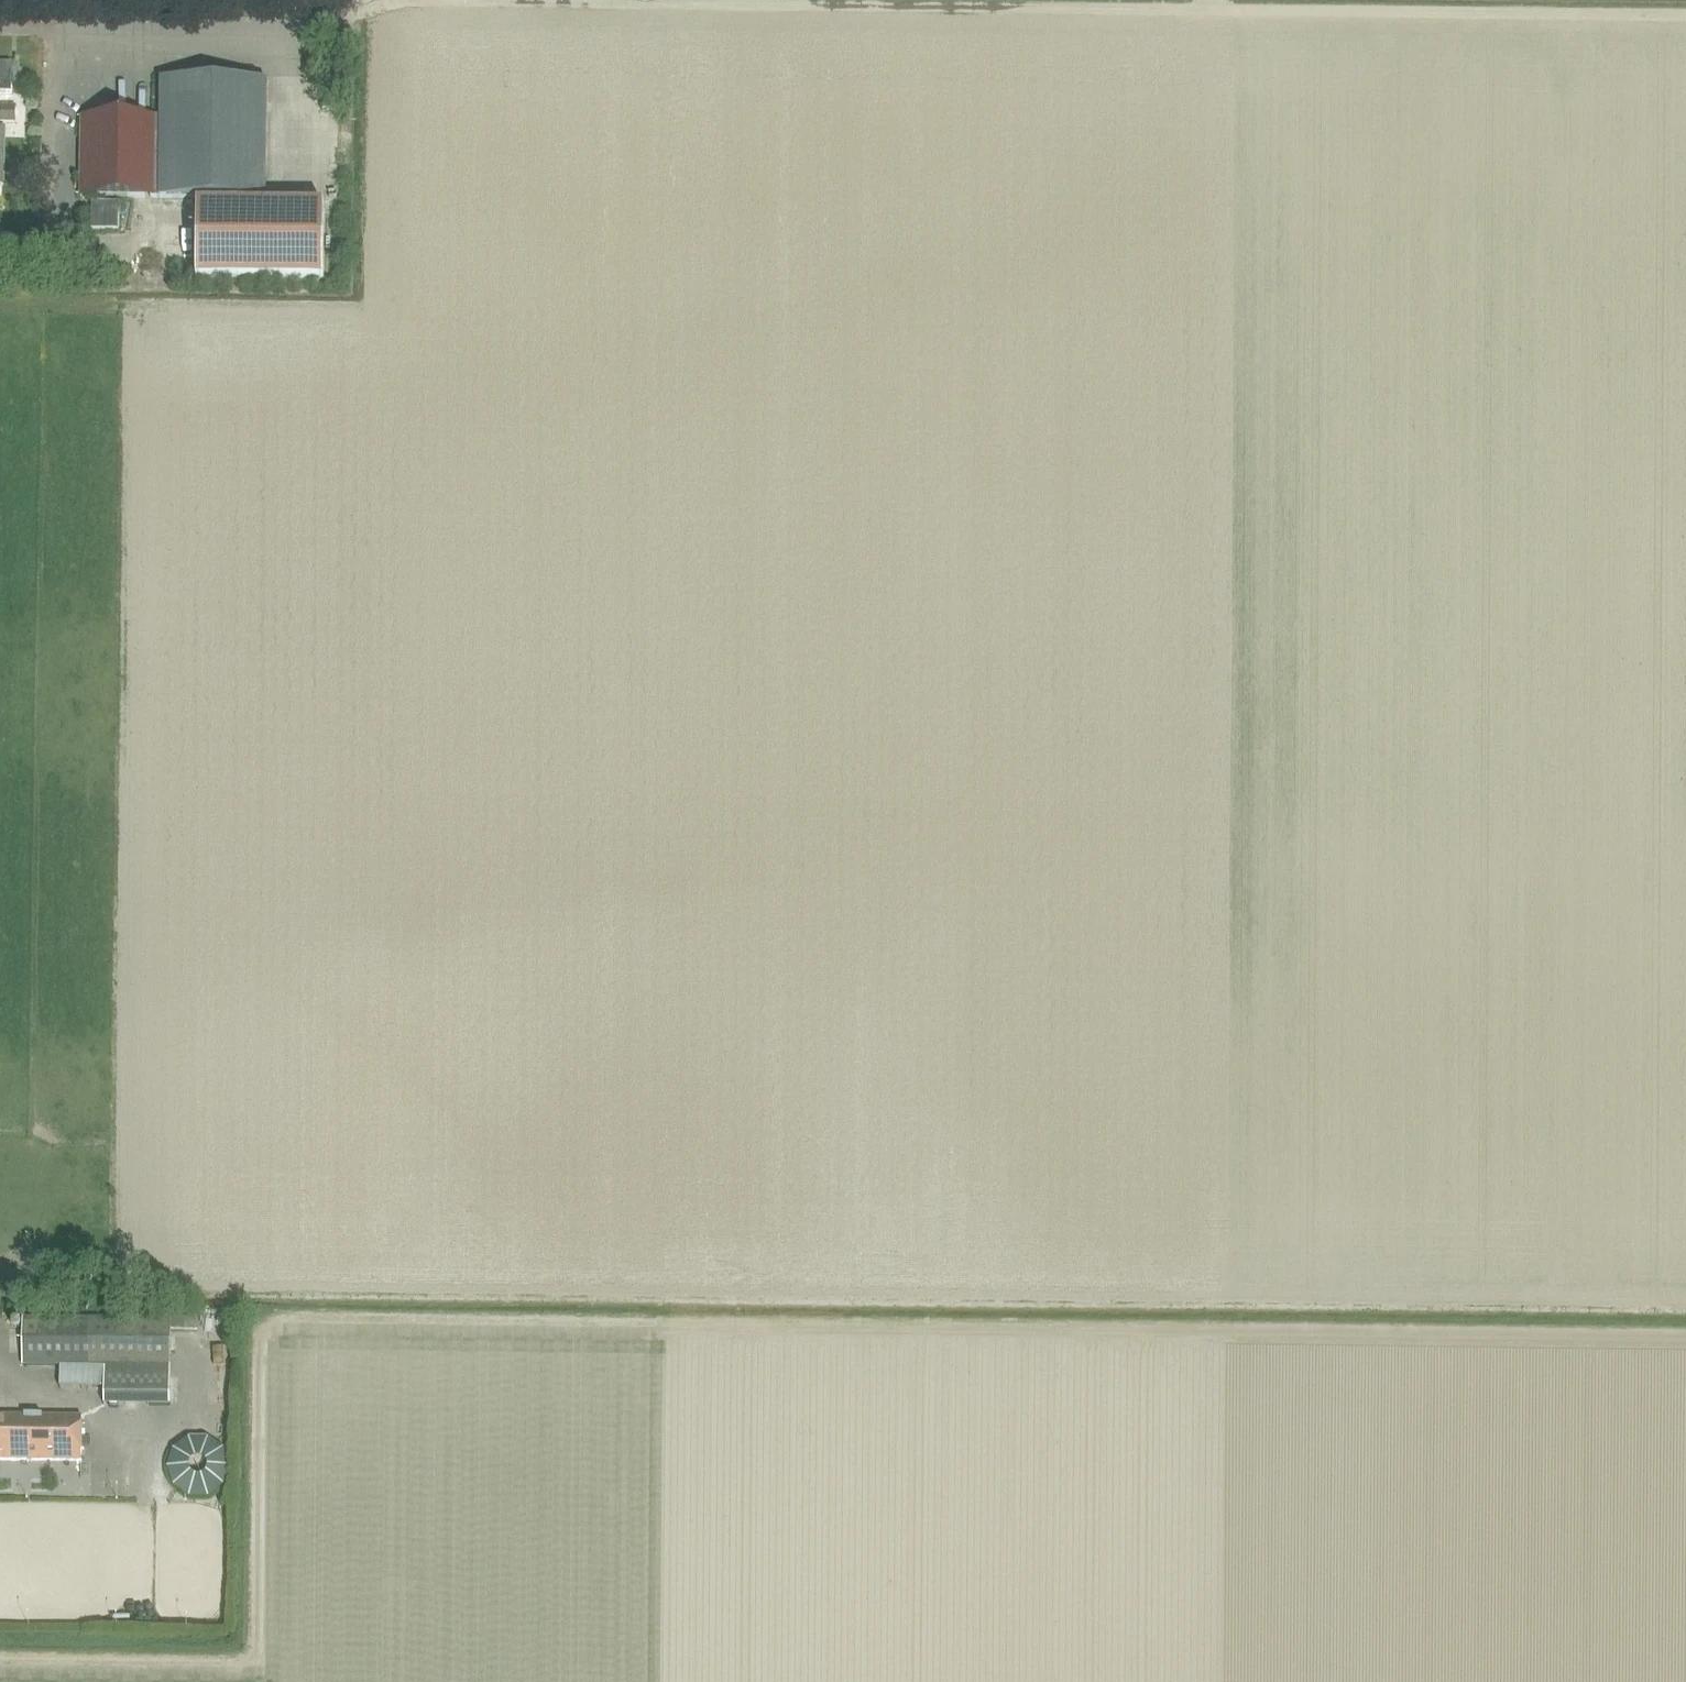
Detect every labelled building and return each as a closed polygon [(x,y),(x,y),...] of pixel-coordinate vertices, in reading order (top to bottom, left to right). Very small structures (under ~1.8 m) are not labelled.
[(0,65),(0,94),(11,94),(12,65),(0,65)] [(151,119),(81,118),(80,197),(150,197),(150,198),(197,199),(196,280),(323,282),(324,207),(241,206),(241,199),(265,199),(267,80),(161,79),(160,119),(151,118),(151,119)] [(15,122),(15,108),(0,108),(0,122),(15,122)] [(104,1366),(104,1406),(170,1407),(172,1321),(23,1318),(22,1365),(104,1366)] [(175,1378),(186,1377),(185,1359),(173,1360),(175,1378)] [(81,1417),(0,1416),(0,1460),(81,1461),(81,1417)]
